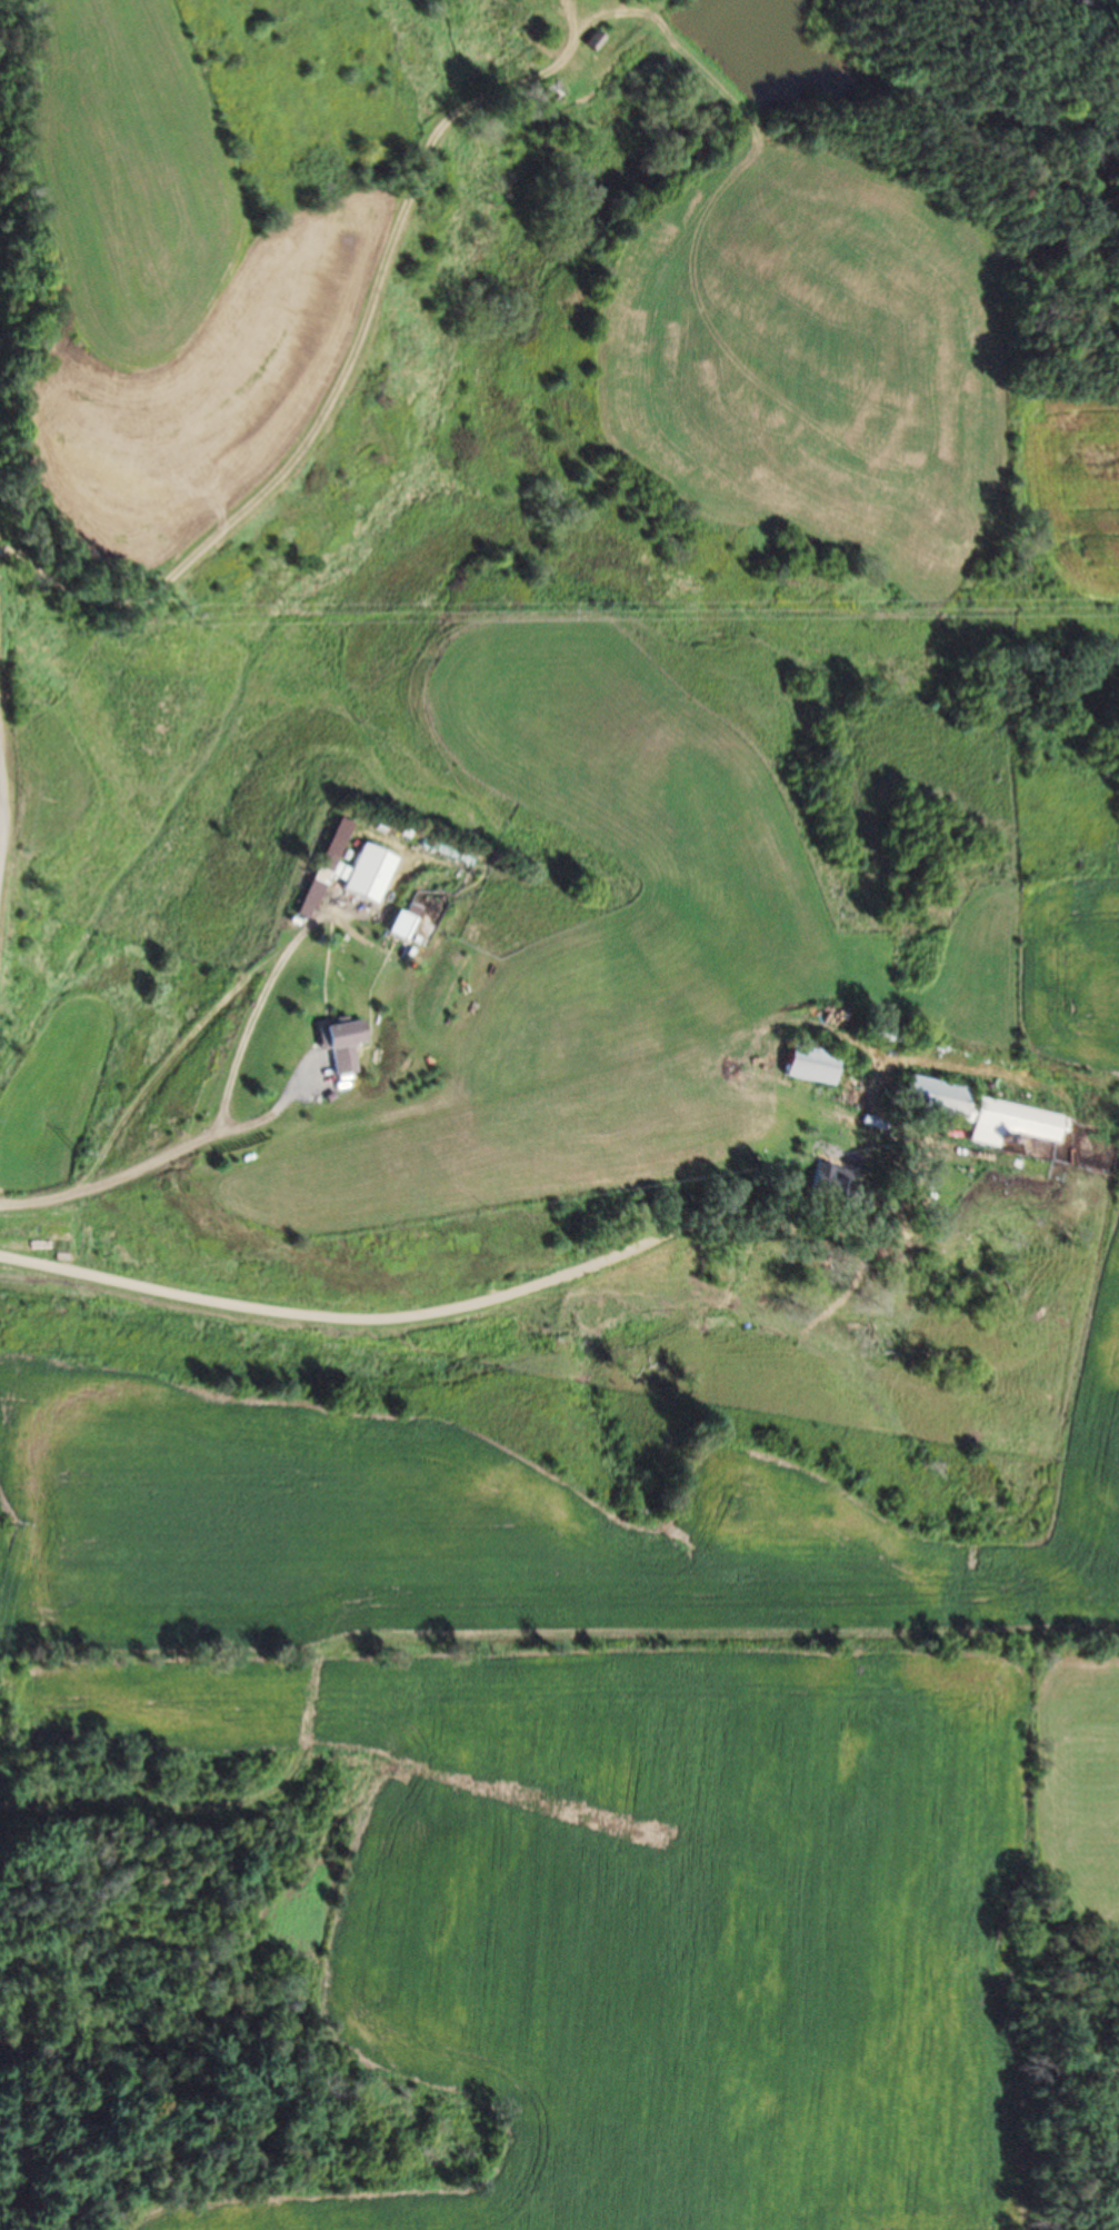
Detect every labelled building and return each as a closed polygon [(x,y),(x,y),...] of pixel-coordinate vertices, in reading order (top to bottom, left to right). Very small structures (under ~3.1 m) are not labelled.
[(583,46),(591,51),(600,36),(592,32),(583,46)] [(540,88),(549,102),(560,94),(551,81),(540,88)] [(339,890),(381,906),(398,859),(356,843),(339,890)] [(293,914),(309,920),(333,858),(317,852),(293,914)] [(357,1073),(354,1043),(365,1042),(363,1020),(315,1024),(317,1049),(330,1047),(333,1075),(357,1073)] [(783,1043),(777,1076),(829,1086),(835,1053),(783,1043)] [(900,1078),(893,1109),(1044,1140),(1051,1109),(900,1078)] [(804,1181),(836,1197),(847,1175),(814,1159),(804,1181)]
